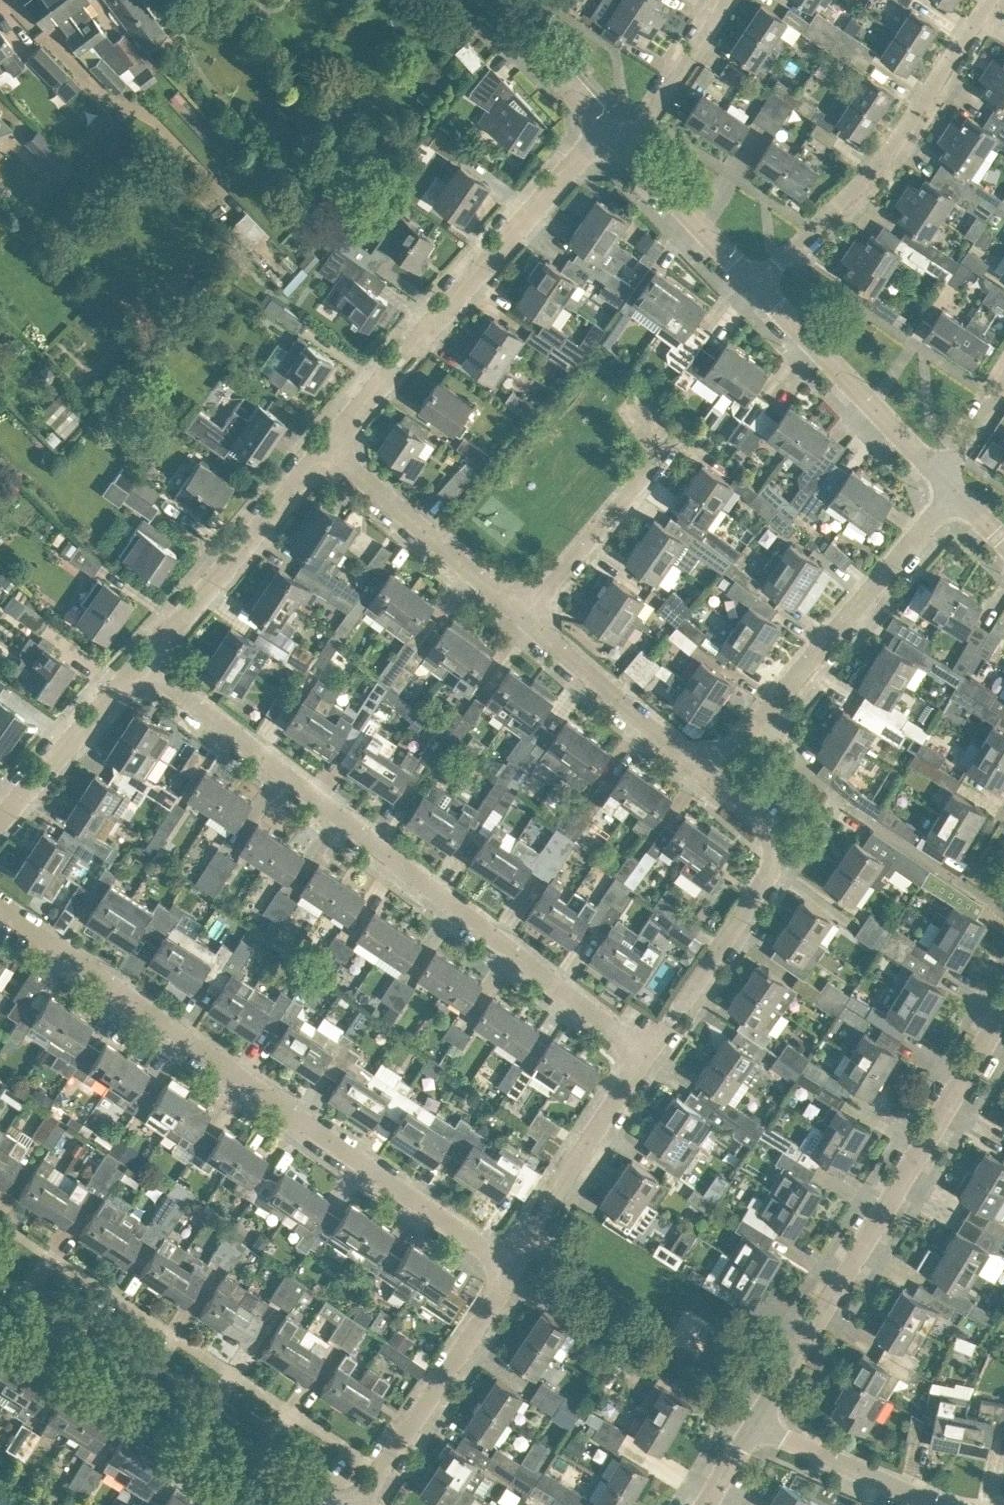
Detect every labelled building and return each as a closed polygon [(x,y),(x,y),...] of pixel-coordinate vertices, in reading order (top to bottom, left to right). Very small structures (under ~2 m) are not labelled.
[(59,0),(25,0),(23,1),(44,28),(55,20),(73,43),(69,46),(78,55),(93,44),(59,0)] [(93,44),(99,52),(100,51),(102,53),(119,71),(141,54),(125,33),(112,42),(81,1),(82,0),(59,0),(93,44)] [(144,50),(166,33),(141,0),(107,0),(144,50)] [(626,33),(636,40),(643,29),(650,34),(657,23),(622,0),(601,0),(591,15),(605,25),(600,32),(618,44),(626,33)] [(657,23),(663,14),(656,9),(662,0),(622,0),(657,23)] [(851,0),(829,0),(851,14),(858,5),(851,0)] [(783,17),(761,3),(746,26),(772,43),(781,49),(784,51),(791,40),(795,43),(803,31),(810,21),(789,7),(783,17)] [(912,7),(897,30),(923,48),(938,25),(912,7)] [(840,40),(847,30),(817,10),(810,21),(840,40)] [(810,21),(803,31),(833,51),(840,40),(810,21)] [(772,43),(746,26),(731,49),(766,72),(781,49),(772,43)] [(7,66),(12,72),(24,63),(11,46),(12,46),(0,30),(0,71),(7,66)] [(877,50),(847,30),(840,40),(870,60),(877,50)] [(907,70),(923,48),(897,30),(881,53),(907,70)] [(468,39),(458,48),(456,49),(474,70),(486,59),(468,39)] [(840,40),(833,51),(864,71),(870,60),(840,40)] [(68,100),(81,86),(41,45),(27,58),(68,100)] [(128,81),(119,71),(102,53),(88,66),(115,94),(128,81)] [(1003,63),(996,58),(989,68),(1003,77),(1003,61),(1003,63)] [(721,72),(741,85),(748,75),(728,61),(721,72)] [(991,115),(1003,124),(1003,77),(989,68),(983,77),(990,82),(983,93),(999,104),(991,115)] [(489,69),(459,106),(524,149),(542,122),(532,116),(536,111),(504,78),(501,82),(489,69)] [(868,74),(853,96),(879,114),(894,91),(868,74)] [(768,89),(772,92),(783,99),(788,102),(795,92),(775,78),(768,89)] [(795,92),(788,102),(794,106),(811,116),(818,106),(795,91),(795,92)] [(686,118),(714,136),(731,110),(704,92),(686,118)] [(755,117),(766,124),(783,99),(772,92),(755,117)] [(837,119),(863,137),(879,114),(853,96),(837,119)] [(794,106),(788,102),(783,99),(766,124),(777,132),(794,106)] [(749,122),(731,110),(714,136),(732,148),(749,122)] [(983,155),(997,134),(1003,139),(1003,124),(991,115),(984,126),(968,115),(961,126),(954,121),(947,131),(983,155)] [(0,117),(0,138),(11,128),(0,117)] [(810,131),(831,145),(838,134),(817,121),(810,131)] [(38,127),(24,141),(48,166),(62,152),(38,127)] [(467,147),(440,129),(431,142),(458,160),(467,147)] [(997,209),(1003,199),(980,183),(981,182),(970,174),(983,155),(947,131),(941,141),(948,145),(941,156),(960,169),(953,179),(943,173),(942,173),(997,209)] [(773,138),(755,164),(778,179),(796,153),(773,138)] [(796,153),(778,179),(801,194),(819,168),(796,153)] [(464,220),(490,183),(462,164),(436,201),(464,220)] [(942,217),(954,199),(988,222),(997,209),(942,173),(935,184),(926,178),(919,189),(912,184),(906,193),(942,217)] [(928,238),(942,217),(906,193),(899,204),(906,208),(899,219),(928,238)] [(597,198),(583,219),(615,239),(629,219),(597,198)] [(377,246),(389,255),(393,249),(420,268),(430,253),(426,250),(434,238),(399,214),(377,246)] [(592,273),(606,282),(628,296),(635,286),(600,262),(608,250),(627,262),(634,251),(615,239),(583,219),(570,239),(584,248),(576,261),(569,256),(569,257),(592,273)] [(851,249),(887,273),(898,255),(923,271),(925,267),(947,281),(947,280),(948,280),(954,271),(924,251),(902,236),(894,248),(872,233),(865,244),(858,239),(851,249)] [(347,235),(339,246),(375,270),(383,259),(347,235)] [(651,265),(665,245),(655,237),(640,257),(651,265)] [(924,251),(954,271),(961,261),(931,241),(924,251)] [(354,315),(353,317),(358,321),(359,319),(370,326),(388,300),(357,278),(366,265),(374,271),(375,270),(339,246),(337,244),(319,270),(336,281),(325,296),(354,315)] [(855,281),(848,291),(892,321),(898,311),(873,293),(887,273),(851,249),(845,259),(852,263),(845,274),(855,281)] [(970,249),(962,260),(983,273),(990,262),(970,249)] [(528,276),(532,279),(563,300),(577,309),(583,301),(569,292),(577,280),(584,284),(592,273),(569,257),(561,269),(546,259),(544,262),(540,259),(529,275),(528,275),(528,276)] [(961,261),(954,271),(948,280),(958,287),(972,267),(982,273),(983,273),(962,260),(961,262),(961,261)] [(662,321),(685,289),(657,268),(641,290),(645,293),(637,304),(662,321)] [(212,274),(203,284),(209,289),(217,288),(222,282),(212,274)] [(549,321),(563,300),(532,279),(518,300),(549,321)] [(1003,313),(1003,312),(1003,288),(992,280),(980,298),(1003,313)] [(599,292),(620,307),(628,296),(606,282),(599,292)] [(630,314),(637,304),(645,293),(641,290),(635,286),(628,296),(620,307),(630,314)] [(706,305),(685,289),(662,321),(655,331),(672,343),(667,351),(669,363),(681,371),(709,332),(694,321),(706,305)] [(305,319),(285,305),(273,297),(262,312),(274,320),(277,316),(298,330),(305,319)] [(926,334),(949,349),(966,324),(943,309),(926,334)] [(972,315),(966,324),(949,349),(972,364),(989,339),(988,339),(994,330),(972,315)] [(476,335),(508,357),(515,347),(521,351),(529,340),(494,317),(493,319),(489,316),(476,335)] [(565,334),(558,344),(579,359),(599,336),(601,334),(604,329),(605,328),(596,322),(580,344),(565,334)] [(599,336),(598,338),(608,346),(615,337),(604,329),(601,334),(599,336)] [(720,393),(726,385),(748,355),(728,340),(716,357),(701,345),(710,332),(709,332),(681,371),(675,380),(686,388),(695,376),(720,393)] [(334,360),(298,335),(273,374),(294,388),(301,378),(315,387),(334,360)] [(466,358),(465,360),(499,383),(508,371),(501,366),(508,357),(476,335),(462,355),(466,358)] [(570,370),(580,359),(579,359),(558,344),(554,342),(546,354),(570,370)] [(728,458),(738,445),(764,409),(770,400),(754,389),(768,369),(748,355),(726,385),(738,394),(734,403),(734,413),(741,419),(728,438),(719,451),(728,458)] [(667,377),(660,386),(666,391),(673,382),(667,377)] [(439,381),(421,407),(462,435),(470,423),(464,419),(473,405),(439,381)] [(528,416),(538,405),(512,389),(504,401),(528,416)] [(257,461),(285,421),(258,403),(249,417),(235,407),(221,426),(198,409),(185,428),(208,445),(223,455),(226,451),(240,461),(246,453),(257,461)] [(779,420),(764,409),(738,445),(749,452),(764,431),(789,449),(810,419),(790,404),(779,420)] [(793,522),(802,509),(830,468),(835,461),(819,449),(830,433),(810,419),(789,449),(809,463),(800,476),(802,486),(791,501),(783,502),(777,509),(793,522)] [(435,445),(398,420),(380,446),(395,456),(390,463),(413,478),(435,445)] [(458,447),(471,455),(484,465),(494,455),(465,436),(458,447)] [(987,446),(981,456),(993,465),(1000,455),(987,446)] [(471,455),(437,492),(449,503),(484,465),(471,455)] [(173,496),(198,513),(209,498),(219,504),(233,484),(199,460),(173,496)] [(703,463),(688,484),(719,505),(733,484),(703,463)] [(845,478),(830,468),(802,509),(811,515),(825,496),(851,514),(873,483),(852,468),(845,478)] [(111,489),(122,497),(151,516),(157,506),(151,502),(131,489),(128,487),(136,478),(124,470),(111,489)] [(128,487),(131,489),(151,502),(158,492),(138,478),(137,480),(136,478),(128,487)] [(893,497),(873,483),(851,514),(871,528),(893,497)] [(719,505),(688,484),(674,503),(685,511),(679,520),(703,538),(711,528),(713,529),(726,510),(719,505)] [(750,501),(769,518),(777,509),(758,492),(750,501)] [(307,525),(306,525),(345,551),(360,528),(321,503),(320,505),(315,502),(302,522),(307,525)] [(797,525),(793,522),(777,509),(769,518),(788,535),(797,525)] [(640,539),(671,561),(689,574),(702,555),(724,571),(733,561),(703,539),(703,538),(679,520),(671,515),(670,516),(672,517),(666,525),(655,517),(650,524),(646,521),(637,533),(636,533),(635,534),(641,537),(640,539)] [(144,571),(143,573),(145,575),(146,573),(156,580),(175,552),(164,545),(169,537),(148,522),(124,557),(144,571)] [(345,551),(306,525),(293,547),(332,572),(345,551)] [(703,539),(733,561),(742,550),(713,529),(711,528),(703,538),(703,539)] [(640,539),(627,558),(657,579),(671,561),(640,539)] [(66,556),(75,545),(67,540),(60,552),(66,556)] [(832,540),(824,550),(843,567),(852,557),(832,540)] [(820,567),(823,564),(790,541),(775,563),(819,592),(830,573),(820,567)] [(75,546),(75,545),(66,556),(94,574),(102,560),(77,543),(75,546)] [(368,564),(377,571),(393,550),(383,543),(368,564)] [(724,571),(736,579),(753,591),(760,580),(753,575),(733,561),(724,571)] [(806,608),(819,592),(775,563),(762,581),(795,605),(797,601),(806,608)] [(319,592),(280,567),(278,568),(274,565),(261,585),(292,606),(298,596),(311,604),(319,592)] [(365,609),(386,624),(413,587),(392,572),(365,609)] [(921,581),(904,610),(915,617),(920,608),(941,621),(962,589),(940,575),(934,585),(933,588),(921,581)] [(614,576),(599,597),(634,624),(641,614),(636,610),(645,598),(614,576)] [(105,639),(131,601),(97,577),(80,601),(86,606),(77,619),(105,639)] [(341,578),(334,588),(356,602),(363,592),(341,578)] [(735,624),(767,646),(781,625),(769,616),(776,606),(753,591),(736,579),(728,590),(735,596),(739,612),(742,615),(735,624)] [(253,608),(251,610),(291,636),(298,625),(285,617),(292,606),(261,585),(248,605),(253,608)] [(379,678),(381,680),(389,687),(422,641),(411,633),(434,602),(413,587),(386,624),(406,639),(379,678)] [(349,612),(356,602),(334,588),(328,598),(349,612)] [(674,589),(666,599),(687,616),(696,607),(674,589)] [(962,589),(941,621),(962,634),(982,601),(962,589)] [(3,609),(12,615),(20,607),(23,604),(11,596),(3,609)] [(585,617),(621,642),(634,624),(599,597),(585,617)] [(678,625),(687,616),(666,599),(657,609),(678,625)] [(20,607),(12,615),(39,634),(48,621),(23,604),(20,607)] [(697,641),(705,631),(687,616),(678,625),(697,641)] [(345,617),(329,638),(339,645),(355,624),(345,617)] [(978,651),(990,658),(1003,632),(1003,624),(997,619),(990,630),(978,651)] [(451,663),(452,664),(474,634),(454,620),(451,624),(449,623),(431,648),(422,641),(389,687),(390,687),(399,695),(422,661),(442,675),(451,663)] [(965,672),(978,651),(990,630),(976,622),(967,637),(971,639),(954,666),(965,672)] [(730,650),(754,665),(767,646),(735,624),(723,643),(705,631),(697,641),(725,661),(725,659),(724,658),(730,650)] [(931,637),(909,624),(902,635),(924,648),(931,637)] [(689,651),(697,641),(678,625),(670,635),(689,651)] [(271,652),(232,626),(218,647),(244,664),(250,655),(263,663),(271,652)] [(13,671),(50,697),(72,666),(49,650),(54,642),(43,634),(37,643),(28,636),(18,651),(20,661),(13,671)] [(452,664),(462,672),(454,684),(470,696),(480,683),(473,678),(491,654),(489,652),(492,648),(474,634),(452,664)] [(921,663),(929,651),(924,648),(902,635),(894,647),(885,642),(873,662),(904,682),(917,662),(921,663)] [(325,667),(339,645),(329,638),(320,653),(315,660),(325,667)] [(298,639),(291,650),(313,664),(315,660),(320,653),(298,639)] [(256,672),(244,664),(218,647),(203,669),(242,695),(256,672)] [(625,666),(635,675),(650,657),(641,649),(625,666)] [(306,674),(313,664),(291,650),(285,660),(306,674)] [(946,678),(953,666),(929,651),(921,663),(946,678)] [(660,666),(650,657),(635,675),(645,683),(660,666)] [(702,659),(688,680),(719,703),(734,681),(702,659)] [(861,702),(900,726),(901,726),(908,714),(891,703),(904,682),(873,662),(859,684),(869,689),(861,702)] [(513,708),(514,709),(536,679),(534,678),(531,683),(511,668),(485,703),(477,696),(449,736),(458,743),(459,744),(475,722),(472,720),(483,705),(504,720),(513,708)] [(706,722),(719,703),(688,680),(673,670),(667,679),(682,689),(675,700),(706,722)] [(1002,712),(1003,713),(1003,697),(964,673),(958,684),(957,684),(1002,712)] [(309,739),(334,701),(343,689),(320,674),(287,724),(309,739)] [(526,735),(552,698),(551,697),(554,693),(536,679),(514,709),(524,716),(516,727),(526,735)] [(981,746),(1003,761),(1003,713),(1002,712),(957,684),(951,695),(992,720),(978,744),(981,746)] [(390,687),(384,696),(393,704),(400,696),(399,695),(390,687)] [(278,718),(292,696),(282,690),(268,711),(278,718)] [(439,728),(448,735),(449,736),(477,696),(476,696),(463,713),(455,707),(439,728)] [(2,748),(4,749),(14,736),(12,734),(24,717),(0,701),(0,752),(2,748)] [(334,701),(309,739),(330,753),(337,743),(347,728),(357,735),(358,735),(374,711),(375,709),(366,703),(364,702),(355,715),(345,709),(334,701)] [(844,708),(831,728),(864,749),(877,729),(844,708)] [(138,709),(123,731),(160,754),(173,733),(138,709)] [(357,756),(351,766),(352,767),(349,772),(369,786),(372,781),(373,781),(390,756),(398,743),(387,736),(376,728),(383,717),(374,711),(358,735),(357,735),(347,750),(357,756)] [(419,712),(411,725),(418,730),(427,717),(419,712)] [(689,715),(682,725),(693,732),(699,732),(704,725),(689,715)] [(563,773),(572,760),(589,735),(567,719),(540,757),(551,765),(563,773)] [(900,726),(893,737),(916,751),(917,751),(917,750),(923,740),(917,736),(901,726),(900,726)] [(917,736),(923,740),(930,730),(924,726),(917,736)] [(434,757),(448,735),(439,728),(424,749),(434,757)] [(876,757),(864,749),(831,728),(817,750),(850,771),(858,759),(870,767),(876,757)] [(116,771),(148,791),(171,806),(179,793),(162,781),(154,781),(145,775),(160,754),(123,731),(109,753),(122,761),(116,771)] [(449,736),(448,735),(434,757),(444,763),(458,743),(449,736)] [(582,787),(609,750),(589,735),(572,760),(563,773),(572,779),(582,787)] [(917,750),(917,751),(938,764),(944,753),(923,740),(917,750)] [(961,778),(968,766),(1001,786),(1003,780),(1003,761),(981,746),(978,744),(958,776),(961,778)] [(206,754),(195,747),(181,768),(192,775),(206,754)] [(390,756),(373,781),(394,795),(419,757),(409,750),(401,763),(390,756)] [(916,751),(910,762),(923,770),(940,780),(928,801),(942,809),(940,812),(972,832),(986,811),(954,791),(961,778),(958,776),(937,764),(938,764),(917,751),(916,751)] [(498,776),(500,777),(507,784),(522,762),(513,755),(498,776)] [(533,770),(522,762),(507,784),(508,785),(517,792),(533,770)] [(615,784),(602,802),(623,817),(632,804),(633,805),(651,780),(629,764),(615,784)] [(189,796),(211,810),(229,784),(207,769),(189,796)] [(96,773),(82,795),(118,818),(132,797),(141,802),(148,791),(116,771),(115,772),(124,777),(117,787),(96,773)] [(508,785),(507,784),(500,777),(484,800),(494,806),(508,785)] [(433,780),(408,818),(430,833),(456,795),(433,780)] [(651,780),(633,805),(643,812),(634,824),(645,832),(671,795),(651,780)] [(229,784),(211,810),(235,826),(253,800),(229,784)] [(518,792),(517,792),(508,785),(494,806),(504,813),(518,792)] [(863,791),(856,802),(876,816),(883,805),(863,791)] [(89,830),(83,839),(107,855),(113,845),(104,839),(118,818),(82,795),(68,816),(89,830)] [(456,795),(430,833),(451,847),(476,810),(456,795)] [(185,806),(176,799),(145,845),(155,852),(185,806)] [(566,832),(581,811),(572,805),(558,825),(559,827),(566,832)] [(883,805),(876,816),(916,843),(942,860),(950,847),(960,853),(972,832),(940,812),(928,833),(909,820),(907,822),(906,821),(883,805)] [(592,818),(581,811),(566,832),(569,834),(576,840),(592,818)] [(680,868),(681,869),(708,831),(686,816),(659,853),(670,861),(679,848),(689,856),(680,868)] [(471,860),(494,875),(511,850),(499,842),(508,829),(497,822),(471,860)] [(242,849),(264,863),(281,838),(259,823),(242,849)] [(708,831),(681,869),(712,891),(724,874),(714,867),(728,846),(726,845),(730,840),(711,826),(708,831)] [(569,834),(566,832),(559,827),(545,848),(555,855),(569,834)] [(31,851),(67,874),(80,854),(90,860),(96,850),(106,856),(107,855),(83,839),(73,833),(66,844),(45,830),(31,851)] [(856,839),(841,861),(868,878),(879,885),(883,880),(879,876),(889,863),(919,883),(921,882),(923,877),(930,867),(873,830),(863,845),(856,839)] [(579,842),(576,840),(569,834),(555,855),(565,862),(579,842)] [(305,853),(281,838),(264,863),(288,879),(305,853)] [(520,838),(511,850),(494,875),(515,889),(540,851),(520,838)] [(203,889),(227,853),(217,846),(193,882),(203,889)] [(52,896),(67,874),(31,851),(17,873),(52,896)] [(647,851),(641,859),(625,881),(627,882),(635,889),(657,858),(647,851)] [(616,873),(618,875),(625,881),(641,859),(631,852),(616,873)] [(237,859),(227,853),(203,889),(212,896),(237,859)] [(841,861),(826,882),(853,900),(868,878),(841,861)] [(342,878),(320,863),(303,889),(325,903),(342,878)] [(88,917),(109,931),(132,895),(112,882),(116,874),(105,867),(91,889),(101,896),(88,917)] [(923,877),(921,882),(955,903),(949,913),(939,907),(933,916),(943,922),(975,942),(987,923),(977,916),(960,906),(968,893),(954,883),(930,867),(923,877)] [(554,875),(529,913),(530,914),(527,918),(547,932),(550,927),(551,928),(568,903),(557,895),(566,882),(554,875)] [(603,897),(613,903),(627,882),(625,881),(618,875),(603,897)] [(366,893),(342,878),(325,903),(349,919),(366,893)] [(80,883),(66,905),(77,912),(91,889),(80,883)] [(263,909),(273,915),(288,893),(278,886),(263,909)] [(568,903),(551,928),(572,942),(597,904),(586,897),(576,891),(568,903)] [(278,929),(283,922),(298,900),(288,893),(273,915),(264,929),(274,936),(271,940),(290,954),(298,942),(278,929)] [(154,909),(132,895),(109,931),(131,945),(145,924),(155,931),(170,908),(159,901),(154,909)] [(655,905),(657,907),(677,923),(677,922),(674,921),(681,911),(662,895),(655,905)] [(805,899),(790,919),(817,938),(831,917),(805,899)] [(613,903),(599,923),(606,928),(619,908),(613,903)] [(611,975),(630,988),(633,983),(635,985),(661,946),(651,940),(661,925),(670,933),(677,923),(657,907),(639,933),(611,975)] [(151,959),(173,972),(196,936),(176,923),(181,915),(170,908),(155,931),(165,937),(151,959)] [(399,924),(376,909),(359,935),(382,950),(399,924)] [(863,921),(886,936),(887,935),(892,926),(869,911),(863,921)] [(610,930),(592,955),(594,957),(591,961),(611,975),(639,933),(617,918),(610,930)] [(775,941),(778,944),(771,954),(804,978),(827,946),(816,939),(817,938),(790,919),(775,941)] [(886,936),(863,921),(855,932),(879,947),(880,946),(886,936)] [(943,922),(929,944),(961,965),(975,942),(943,922)] [(422,940),(399,924),(382,950),(405,965),(422,940)] [(892,926),(887,935),(908,948),(915,937),(894,924),(892,926)] [(327,946),(336,952),(345,939),(336,933),(327,946)] [(887,935),(886,936),(880,946),(902,959),(908,948),(887,935)] [(213,978),(214,979),(232,949),(222,942),(217,950),(196,936),(173,972),(195,987),(208,966),(217,972),(213,978)] [(355,946),(345,939),(336,952),(337,954),(322,976),(331,981),(346,959),(355,946)] [(232,1021),(255,985),(260,977),(230,956),(234,950),(232,949),(214,979),(224,985),(210,1007),(232,1021)] [(436,1000),(442,990),(460,964),(437,949),(420,975),(422,976),(415,986),(436,1000)] [(798,989),(760,963),(745,984),(783,1010),(798,989)] [(466,1006),(483,980),(460,964),(442,990),(466,1006)] [(912,969),(900,988),(934,1009),(946,989),(912,969)] [(391,1003),(406,980),(396,973),(381,996),(391,1003)] [(827,977),(820,988),(843,1002),(844,1001),(850,992),(827,977)] [(17,998),(27,1005),(28,1005),(40,985),(29,978),(17,998)] [(415,986),(406,980),(391,1003),(382,1016),(391,1022),(415,986)] [(783,1010),(745,984),(731,1005),(745,1015),(738,1026),(763,1043),(769,1033),(768,1032),(783,1010)] [(276,999),(255,985),(232,1021),(254,1035),(267,1013),(277,1020),(292,997),(281,990),(276,999)] [(837,1013),(838,1011),(843,1002),(820,988),(814,998),(837,1013)] [(906,1023),(920,1032),(934,1009),(900,988),(886,1011),(851,990),(850,992),(844,1001),(866,1014),(868,1011),(901,1032),(906,1023)] [(46,1045),(53,1035),(70,1009),(48,995),(37,1013),(27,1006),(28,1005),(27,1005),(7,1036),(18,1043),(26,1031),(46,1045)] [(476,1023),(498,1038),(516,1011),(493,996),(476,1023)] [(303,1004),(292,997),(277,1020),(275,1023),(285,1030),(273,1047),(295,1062),(317,1026),(305,1018),(303,1004)] [(844,1001),(843,1002),(838,1011),(860,1025),(866,1014),(844,1001)] [(77,1065),(89,1047),(80,1040),(91,1023),(70,1009),(53,1035),(46,1045),(46,1046),(55,1053),(49,1063),(69,1076),(72,1071),(76,1064),(77,1065)] [(516,1011),(498,1038),(522,1053),(539,1026),(516,1011)] [(327,1058),(336,1063),(343,1052),(345,1052),(349,1046),(355,1037),(324,1016),(317,1026),(295,1062),(316,1075),(327,1058)] [(443,1033),(453,1040),(462,1026),(452,1019),(443,1033)] [(471,1032),(462,1026),(453,1040),(462,1046),(471,1032)] [(865,1031),(852,1051),(886,1072),(898,1052),(865,1031)] [(556,1083),(560,1077),(577,1051),(554,1036),(533,1068),(556,1083)] [(755,1054),(729,1036),(714,1057),(740,1075),(753,1085),(760,1075),(747,1065),(755,1054)] [(788,1039),(779,1053),(801,1068),(802,1068),(809,1057),(810,1054),(788,1039)] [(103,1092),(110,1082),(127,1056),(105,1042),(94,1059),(85,1053),(89,1047),(77,1065),(76,1064),(72,1071),(90,1083),(103,1092)] [(330,1094),(351,1108),(367,1083),(374,1072),(356,1060),(360,1053),(349,1046),(345,1052),(343,1052),(336,1063),(332,1070),(342,1077),(330,1094)] [(600,1067),(577,1051),(560,1077),(556,1083),(551,1090),(564,1099),(572,1086),(583,1092),(600,1067)] [(872,1094),(886,1072),(852,1051),(839,1074),(872,1094)] [(794,1080),(795,1078),(801,1068),(779,1053),(771,1064),(794,1080)] [(133,1112),(145,1093),(136,1087),(148,1070),(127,1056),(110,1082),(103,1092),(114,1100),(133,1112)] [(740,1075),(714,1057),(699,1078),(725,1096),(740,1075)] [(832,1071),(809,1057),(802,1068),(825,1082),(832,1071)] [(374,1072),(367,1083),(351,1108),(373,1122),(385,1104),(393,1110),(405,1092),(411,1082),(401,1076),(404,1072),(383,1059),(374,1072)] [(508,1091),(523,1067),(513,1061),(498,1084),(508,1091)] [(532,1073),(523,1067),(508,1091),(517,1096),(532,1073)] [(133,1112),(163,1132),(187,1096),(183,1093),(187,1087),(172,1077),(168,1083),(166,1082),(155,1099),(145,1093),(133,1112)] [(825,1126),(858,1147),(870,1127),(839,1108),(847,1096),(825,1082),(817,1094),(831,1103),(824,1115),(819,1116),(816,1121),(825,1126)] [(35,1085),(28,1096),(45,1108),(53,1097),(35,1085)] [(743,1124),(723,1111),(691,1089),(691,1090),(685,1100),(677,1095),(663,1116),(700,1142),(715,1121),(725,1128),(743,1124)] [(406,1090),(393,1110),(403,1116),(392,1134),(413,1148),(437,1111),(406,1090)] [(194,1152),(206,1134),(197,1128),(209,1110),(187,1096),(163,1132),(193,1151),(194,1152)] [(731,1100),(723,1111),(743,1124),(743,1125),(758,1135),(760,1133),(765,1125),(735,1103),(731,1100)] [(525,1129),(538,1138),(532,1147),(538,1152),(552,1131),(555,1134),(562,1124),(539,1108),(525,1129)] [(48,1110),(31,1135),(41,1141),(57,1116),(48,1110)] [(437,1111),(429,1123),(413,1148),(435,1162),(446,1144),(455,1150),(470,1125),(472,1122),(461,1115),(456,1123),(437,1111)] [(71,1112),(65,1122),(67,1123),(78,1130),(84,1121),(71,1112)] [(67,1123),(65,1122),(57,1116),(41,1141),(50,1148),(67,1123)] [(700,1142),(663,1116),(648,1137),(677,1157),(684,1147),(693,1153),(700,1142)] [(760,1133),(782,1147),(798,1157),(804,1146),(767,1123),(766,1124),(765,1125),(760,1133)] [(477,1180),(479,1181),(495,1155),(483,1147),(490,1138),(470,1125),(455,1150),(456,1151),(460,1144),(469,1150),(457,1167),(458,1168),(454,1174),(473,1186),(477,1180)] [(844,1169),(858,1147),(825,1126),(810,1149),(844,1169)] [(0,1139),(0,1183),(1,1184),(20,1156),(18,1154),(31,1135),(22,1129),(16,1138),(5,1131),(0,1139)] [(214,1161),(227,1169),(244,1143),(223,1129),(211,1147),(202,1141),(207,1134),(206,1134),(194,1152),(193,1151),(189,1159),(208,1171),(214,1161)] [(98,1132),(93,1140),(107,1150),(113,1141),(98,1132)] [(107,1150),(116,1156),(127,1164),(138,1147),(118,1133),(113,1141),(107,1150)] [(250,1199),(262,1180),(254,1175),(266,1157),(244,1143),(227,1169),(239,1177),(232,1187),(250,1199)] [(499,1158),(495,1155),(479,1181),(500,1195),(512,1178),(522,1184),(534,1165),(506,1147),(499,1158)] [(797,1157),(798,1157),(782,1147),(774,1159),(787,1167),(775,1189),(809,1210),(822,1188),(800,1175),(808,1163),(797,1157)] [(91,1175),(100,1181),(116,1156),(107,1150),(91,1175)] [(973,1171),(1003,1190),(1003,1161),(986,1151),(973,1171)] [(18,1195),(40,1209),(57,1183),(46,1176),(55,1163),(44,1156),(18,1195)] [(116,1156),(100,1181),(111,1188),(127,1164),(116,1156)] [(633,1159),(619,1179),(658,1206),(671,1187),(633,1159)] [(276,1201),(288,1209),(305,1183),(302,1181),(305,1178),(306,1178),(307,1178),(289,1162),(288,1163),(289,1164),(284,1169),(275,1183),(265,1177),(263,1181),(262,1180),(250,1199),(269,1211),(276,1201)] [(152,1169),(147,1177),(157,1184),(162,1176),(152,1169)] [(960,1183),(965,1186),(960,1193),(974,1201),(993,1212),(1003,1194),(1003,1190),(973,1171),(973,1172),(968,1169),(968,1170),(960,1183)] [(57,1183),(40,1209),(62,1223),(87,1184),(76,1177),(75,1178),(64,1172),(57,1183)] [(621,1231),(634,1240),(658,1206),(619,1179),(603,1201),(629,1219),(621,1231)] [(327,1197),(305,1183),(288,1209),(300,1217),(294,1228),(302,1233),(295,1243),(305,1250),(309,1245),(317,1233),(316,1233),(324,1220),(315,1215),(327,1197)] [(710,1212),(717,1200),(695,1185),(688,1196),(710,1212)] [(752,1204),(744,1216),(767,1230),(774,1219),(795,1232),(809,1210),(775,1189),(773,1192),(764,1187),(754,1205),(752,1204)] [(150,1216),(160,1222),(176,1197),(167,1191),(150,1216)] [(101,1249),(120,1219),(126,1209),(108,1197),(104,1195),(78,1234),(101,1249)] [(186,1204),(176,1197),(160,1222),(170,1229),(186,1204)] [(347,1253),(353,1243),(371,1217),(349,1203),(338,1220),(328,1214),(324,1220),(316,1233),(317,1233),(309,1245),(318,1250),(325,1239),(334,1245),(347,1253)] [(120,1219),(101,1249),(122,1262),(147,1223),(137,1216),(128,1230),(118,1223),(120,1219)] [(745,1234),(733,1254),(768,1277),(782,1254),(760,1241),(767,1230),(744,1216),(736,1228),(745,1234)] [(359,1261),(377,1273),(389,1254),(381,1248),(392,1231),(371,1217),(353,1243),(347,1253),(359,1261)] [(957,1229),(944,1250),(977,1270),(989,1249),(957,1229)] [(210,1256),(220,1262),(235,1237),(226,1231),(210,1256)] [(165,1235),(139,1273),(161,1288),(178,1262),(186,1249),(165,1235)] [(245,1244),(235,1237),(220,1262),(229,1269),(245,1244)] [(659,1241),(652,1251),(676,1265),(683,1254),(659,1241)] [(403,1299),(404,1298),(414,1283),(431,1256),(411,1243),(399,1260),(389,1254),(377,1273),(396,1285),(392,1291),(403,1299)] [(929,1246),(916,1267),(933,1277),(935,1274),(964,1291),(971,1279),(981,1285),(986,1276),(977,1270),(944,1250),(942,1254),(929,1246)] [(755,1299),(768,1277),(733,1254),(719,1277),(716,1274),(709,1286),(727,1296),(733,1286),(755,1299)] [(188,1269),(178,1262),(161,1288),(182,1302),(208,1263),(197,1256),(188,1269)] [(453,1271),(431,1256),(414,1283),(404,1298),(405,1299),(416,1284),(427,1291),(421,1301),(451,1321),(466,1298),(445,1284),(453,1271)] [(279,1303),(295,1278),(286,1272),(270,1297),(279,1303)] [(225,1273),(199,1312),(221,1327),(238,1301),(246,1288),(225,1273)] [(305,1285),(295,1278),(279,1303),(290,1310),(305,1285)] [(903,1287),(889,1310),(926,1332),(939,1310),(942,1312),(948,1316),(954,1305),(955,1304),(932,1291),(920,1283),(919,1284),(913,1294),(903,1287)] [(246,1288),(238,1301),(221,1327),(243,1341),(268,1302),(246,1288)] [(973,1300),(966,1312),(984,1322),(989,1326),(996,1314),(991,1311),(973,1300)] [(355,1319),(364,1325),(372,1313),(360,1305),(352,1317),(355,1319)] [(381,1308),(369,1325),(380,1332),(392,1315),(381,1308)] [(889,1310),(876,1332),(898,1345),(891,1355),(915,1369),(922,1358),(913,1352),(926,1332),(889,1310)] [(526,1334),(552,1351),(562,1358),(577,1335),(568,1328),(542,1311),(526,1334)] [(355,1319),(352,1317),(344,1312),(328,1336),(339,1343),(355,1319)] [(260,1352),(281,1365),(298,1339),(288,1333),(296,1320),(285,1313),(260,1352)] [(366,1326),(364,1325),(355,1319),(339,1343),(349,1350),(366,1326)] [(395,1332),(388,1341),(405,1352),(411,1343),(395,1332)] [(310,1347),(298,1339),(281,1365),(304,1380),(329,1341),(318,1334),(310,1347)] [(552,1351),(526,1334),(511,1357),(537,1374),(552,1351)] [(403,1365),(410,1356),(405,1352),(388,1341),(384,1339),(378,1348),(403,1365)] [(641,1368),(642,1367),(648,1358),(625,1343),(619,1353),(602,1379),(610,1384),(626,1358),(641,1368)] [(346,1352),(320,1391),(341,1405),(358,1379),(348,1372),(356,1359),(346,1352)] [(864,1352),(850,1375),(881,1393),(886,1396),(893,1385),(907,1383),(915,1369),(891,1355),(885,1365),(864,1352)] [(11,1393),(27,1367),(4,1353),(0,1360),(0,1403),(3,1405),(11,1393)] [(367,1365),(358,1379),(341,1405),(363,1419),(389,1380),(367,1365)] [(32,1407),(48,1380),(27,1367),(11,1393),(22,1399),(14,1412),(25,1418),(31,1407),(32,1407)] [(840,1398),(832,1412),(860,1429),(881,1393),(850,1375),(837,1396),(840,1398)] [(497,1377),(482,1400),(507,1417),(523,1395),(497,1377)] [(579,1414),(584,1406),(566,1395),(542,1380),(537,1389),(578,1416),(579,1414)] [(663,1386),(649,1410),(676,1426),(690,1402),(663,1386)] [(930,1388),(925,1412),(937,1414),(932,1440),(958,1446),(965,1414),(952,1411),(956,1393),(930,1388)] [(570,1429),(578,1416),(537,1389),(531,1398),(554,1413),(552,1417),(570,1429)] [(61,1424),(72,1431),(88,1405),(65,1391),(48,1419),(49,1419),(43,1430),(53,1436),(61,1424)] [(1003,1428),(1003,1425),(1003,1403),(980,1398),(976,1416),(965,1414),(958,1446),(987,1451),(992,1425),(1003,1428)] [(482,1400),(466,1423),(492,1440),(507,1417),(482,1400)] [(88,1405),(72,1431),(83,1438),(76,1450),(86,1456),(92,1445),(93,1445),(110,1418),(88,1405)] [(579,1414),(598,1426),(621,1441),(627,1432),(585,1406),(584,1406),(579,1414)] [(662,1449),(676,1426),(649,1410),(635,1433),(662,1449)] [(919,1441),(925,1414),(912,1411),(907,1438),(919,1441)] [(5,1447),(15,1453),(31,1427),(21,1421),(5,1447)] [(616,1449),(621,1441),(598,1426),(592,1435),(616,1449)] [(40,1432),(31,1427),(15,1453),(24,1458),(40,1432)] [(124,1484),(133,1468),(149,1443),(127,1429),(110,1456),(102,1470),(114,1477),(124,1484)] [(439,1453),(444,1456),(437,1466),(472,1490),(473,1491),(473,1490),(485,1473),(478,1469),(482,1463),(448,1440),(439,1453)] [(515,1470),(530,1479),(535,1483),(543,1470),(557,1449),(542,1440),(527,1464),(498,1445),(492,1454),(515,1470)] [(133,1468),(124,1484),(136,1491),(145,1497),(140,1504),(153,1504),(156,1500),(147,1495),(171,1456),(149,1443),(133,1468)] [(530,1479),(515,1470),(492,1454),(486,1464),(524,1489),(530,1479)] [(622,1455),(608,1479),(635,1495),(649,1471),(622,1455)] [(77,1491),(93,1465),(83,1459),(67,1485),(77,1491)] [(437,1467),(432,1464),(424,1475),(429,1478),(422,1489),(445,1504),(467,1504),(476,1492),(473,1490),(473,1491),(472,1490),(437,1466),(437,1467)] [(102,1471),(93,1465),(77,1491),(86,1496),(102,1471)] [(635,1495),(608,1479),(594,1501),(543,1470),(535,1483),(573,1504),(628,1504),(635,1495)] [(812,1499),(784,1482),(770,1504),(808,1504),(812,1499)] [(534,1494),(552,1504),(573,1504),(535,1483),(530,1492),(534,1494)] [(503,1496),(514,1504),(521,1493),(510,1485),(503,1496)] [(186,1500),(189,1495),(176,1487),(173,1491),(164,1504),(194,1504),(186,1500)]
